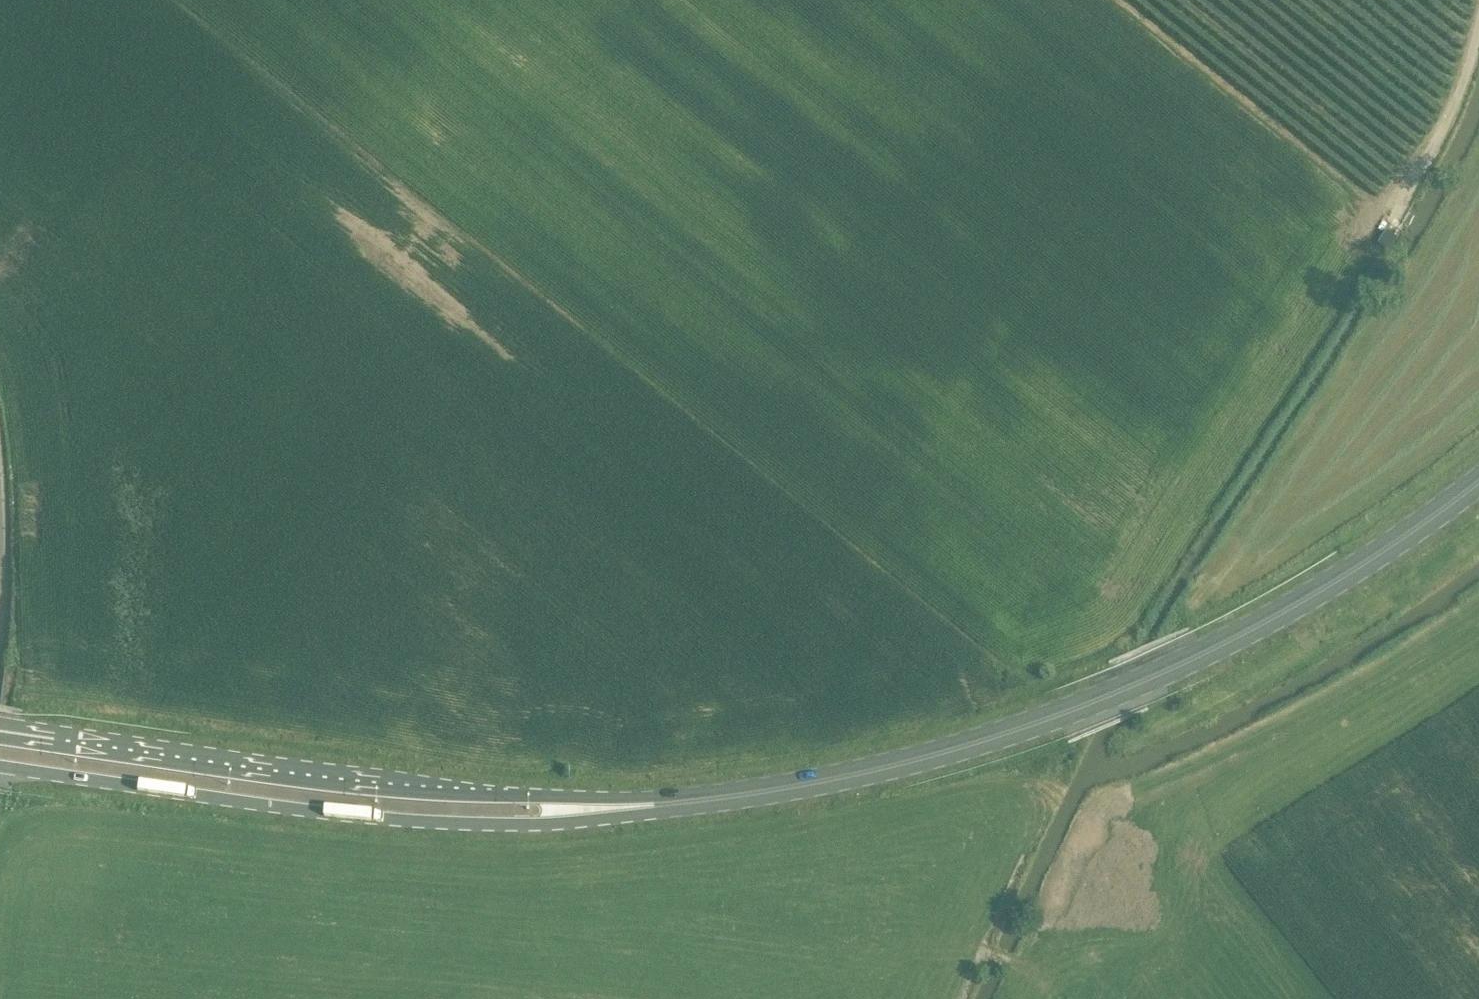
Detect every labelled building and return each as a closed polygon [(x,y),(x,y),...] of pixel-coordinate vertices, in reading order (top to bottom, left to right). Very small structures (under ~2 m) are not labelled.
[(1405,228),(1395,221),(1378,247),(1388,253),(1405,228)]
